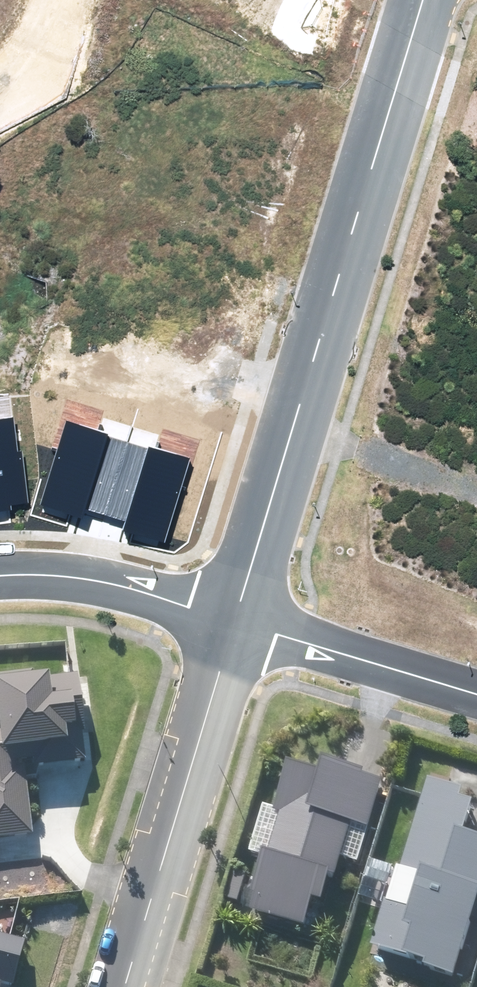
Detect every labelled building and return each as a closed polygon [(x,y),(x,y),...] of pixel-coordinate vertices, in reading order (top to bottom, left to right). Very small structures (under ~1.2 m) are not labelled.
[(29,502),(23,451),(17,452),(14,418),(0,419),(0,511),(12,510),(12,504),(29,502)] [(40,504),(82,517),(85,508),(126,520),(123,529),(165,542),(191,459),(66,421),(40,504)] [(34,831),(27,776),(38,774),(37,764),(84,758),(80,730),(85,730),(78,671),(50,675),(50,670),(34,671),(34,668),(0,672),(0,709),(2,729),(0,729),(0,835),(34,831)] [(261,852),(244,906),(302,923),(310,893),(320,896),(327,873),(334,875),(340,854),(357,859),(382,775),(318,756),(315,767),(286,758),(272,803),(262,801),(248,848),(261,852)] [(370,942),(424,958),(423,962),(454,971),(476,897),(476,831),(463,827),(472,797),(459,793),(462,785),(428,775),(400,864),(395,862),(370,942)] [(225,895),(236,899),(247,866),(236,862),(225,895)] [(2,980),(13,982),(25,937),(0,931),(0,986),(2,980)]
